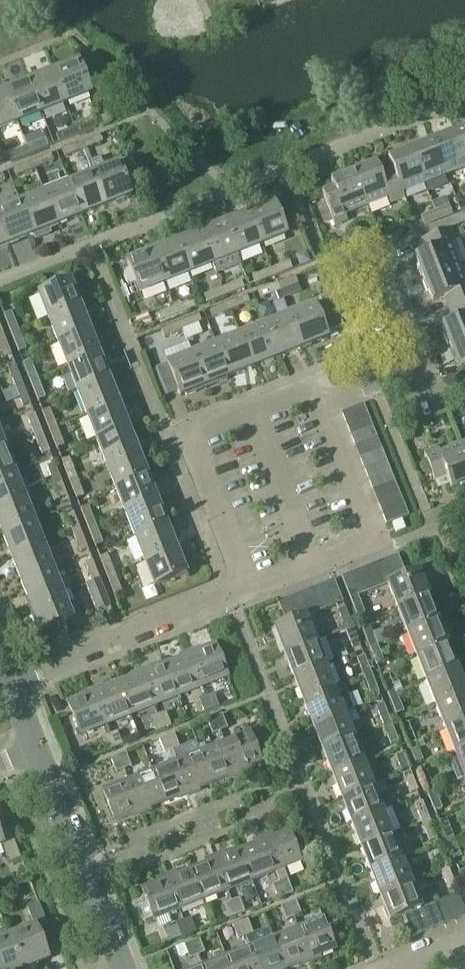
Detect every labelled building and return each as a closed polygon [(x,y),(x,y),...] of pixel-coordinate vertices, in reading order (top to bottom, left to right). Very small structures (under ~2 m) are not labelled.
[(79,60),(54,70),(67,102),(92,92),(91,89),(101,85),(91,60),(81,64),(79,60)] [(54,70),(30,80),(43,112),(67,102),(54,70)] [(30,80),(5,90),(17,122),(43,112),(30,80)] [(0,92),(0,129),(17,122),(5,90),(0,92)] [(76,126),(79,134),(97,127),(94,119),(76,126)] [(455,132),(464,156),(464,125),(458,128),(459,130),(455,132)] [(60,141),(79,134),(76,126),(57,134),(60,141)] [(433,141),(447,175),(464,167),(464,156),(455,132),(454,132),(453,130),(442,134),(443,136),(433,141)] [(100,134),(82,141),(85,149),(103,142),(100,134)] [(27,146),(30,153),(49,146),(46,138),(27,146)] [(66,156),(85,149),(82,141),(63,149),(66,156)] [(414,148),(411,149),(425,183),(447,175),(433,141),(424,144),(423,142),(413,146),(414,148)] [(12,160),(30,153),(27,146),(9,153),(12,160)] [(399,154),(389,158),(393,169),(394,168),(404,192),(425,183),(411,149),(409,150),(408,147),(398,152),(399,154)] [(52,153),(32,161),(35,169),(55,161),(52,153)] [(101,157),(90,162),(94,173),(107,205),(132,195),(130,191),(119,163),(106,169),(101,157)] [(18,176),(35,169),(32,161),(15,168),(18,176)] [(357,170),(354,171),(367,206),(390,197),(392,202),(406,197),(404,192),(394,168),(393,169),(382,173),(377,162),(367,166),(366,164),(356,168),(357,170)] [(336,192),(324,196),(335,224),(348,219),(346,214),(367,206),(354,171),(351,172),(350,170),(340,174),(341,176),(332,180),(336,192)] [(94,173),(70,183),(83,214),(107,205),(94,173)] [(68,178),(44,188),(46,193),(45,193),(57,225),(83,214),(70,183),(68,178)] [(45,193),(20,202),(33,234),(34,234),(36,239),(51,234),(49,228),(57,225),(45,193)] [(0,211),(0,223),(8,244),(33,234),(20,202),(0,211)] [(275,203),(250,213),(262,244),(287,234),(275,203)] [(450,206),(436,212),(439,219),(453,214),(450,206)] [(425,225),(439,219),(436,212),(422,217),(425,225)] [(250,213),(226,222),(238,253),(262,244),(250,213)] [(226,222),(202,232),(214,263),(213,264),(213,265),(217,274),(242,264),(238,255),(237,254),(238,253),(226,222)] [(8,244),(0,223),(0,247),(8,244)] [(427,251),(415,255),(419,266),(417,267),(421,276),(423,275),(423,278),(458,264),(450,243),(456,240),(451,227),(422,238),(427,251)] [(202,232),(177,241),(190,273),(213,264),(214,263),(202,232)] [(177,241),(153,251),(165,283),(190,273),(177,241)] [(127,270),(125,275),(128,282),(132,283),(136,282),(140,292),(165,283),(153,251),(128,261),(131,268),(127,270)] [(290,260),(272,268),(274,276),(293,268),(290,260)] [(423,282),(427,292),(429,291),(433,301),(445,296),(449,307),(464,301),(464,281),(458,264),(423,278),(425,281),(423,282)] [(274,276),(272,268),(253,275),(256,283),(274,276)] [(296,276),(277,283),(280,291),(299,283),(296,276)] [(71,280),(39,293),(50,319),(81,307),(71,280)] [(241,280),(224,287),(227,295),(244,288),(241,280)] [(263,298),(280,291),(277,283),(260,290),(263,298)] [(227,295),(224,287),(204,295),(207,302),(227,295)] [(275,303),(284,299),(280,291),(272,295),(275,303)] [(247,295),(230,302),(233,310),(250,303),(247,295)] [(300,306),(288,310),(290,315),(302,347),(328,337),(326,333),(344,326),(333,298),(302,311),(300,306)] [(182,304),(175,307),(178,314),(197,307),(194,299),(182,304)] [(442,324),(446,334),(444,335),(448,346),(450,345),(451,347),(464,342),(464,301),(449,307),(454,320),(442,324)] [(213,318),(233,310),(230,302),(210,310),(213,318)] [(81,307),(50,319),(59,343),(91,331),(81,307)] [(178,314),(175,307),(174,307),(156,314),(159,322),(178,314)] [(4,314),(12,334),(20,331),(12,311),(4,314)] [(199,314),(181,322),(184,330),(202,322),(199,314)] [(290,315),(266,325),(279,356),(302,347),(290,315)] [(166,337),(184,330),(181,322),(163,329),(166,337)] [(266,325),(242,334),(254,366),(279,356),(266,325)] [(20,331),(12,334),(19,352),(27,349),(20,331)] [(91,331),(59,343),(69,367),(100,355),(91,331)] [(242,334),(217,344),(230,375),(254,366),(242,334)] [(0,339),(0,345),(1,346),(5,357),(12,354),(5,337),(0,339)] [(450,351),(454,361),(456,360),(460,370),(464,368),(464,342),(451,347),(452,350),(450,351)] [(217,344),(193,353),(206,385),(217,381),(218,383),(228,379),(227,377),(230,375),(217,344)] [(193,353),(168,363),(179,390),(181,395),(186,393),(187,396),(197,392),(196,389),(206,385),(193,353)] [(100,355),(69,367),(78,391),(110,379),(100,355)] [(23,363),(31,382),(39,379),(31,360),(23,363)] [(168,363),(157,368),(168,395),(179,390),(168,363)] [(9,368),(17,388),(24,385),(17,365),(9,368)] [(39,379),(31,382),(38,400),(46,397),(39,379)] [(110,379),(78,391),(88,415),(119,403),(110,379)] [(31,402),(24,385),(17,388),(24,405),(31,402)] [(119,403),(88,415),(98,440),(129,428),(119,403)] [(343,412),(346,421),(368,412),(364,403),(343,412)] [(43,411),(50,430),(58,427),(50,408),(43,411)] [(373,424),(368,412),(346,421),(351,432),(373,424)] [(28,417),(36,436),(43,433),(36,414),(28,417)] [(377,435),(373,424),(351,432),(355,444),(377,435)] [(58,427),(50,430),(58,448),(65,445),(58,427)] [(129,428),(98,440),(107,464),(139,452),(129,428)] [(43,433),(36,436),(43,454),(50,451),(43,433)] [(360,456),(382,447),(377,435),(355,444),(360,456)] [(424,452),(435,480),(447,476),(451,488),(461,484),(462,486),(464,485),(464,453),(461,444),(446,450),(444,444),(424,452)] [(386,458),(382,447),(360,456),(365,467),(386,458)] [(0,450),(0,478),(15,472),(6,448),(0,450)] [(139,452),(107,464),(117,488),(148,476),(139,452)] [(62,460),(70,479),(77,476),(70,458),(62,460)] [(369,477),(390,469),(386,458),(365,467),(369,477)] [(47,466),(55,485),(62,482),(55,463),(47,466)] [(369,477),(373,488),(395,480),(390,469),(369,477)] [(0,478),(0,506),(25,496),(15,472),(0,478)] [(77,476),(70,479),(77,497),(85,495),(77,476)] [(148,476),(117,488),(127,513),(158,501),(148,476)] [(399,490),(395,480),(373,488),(377,499),(399,490)] [(70,501),(62,482),(55,485),(62,504),(70,501)] [(404,503),(399,490),(377,499),(382,511),(404,503)] [(0,506),(0,526),(3,533),(34,521),(25,496),(0,506)] [(158,501),(127,513),(136,537),(168,524),(158,501)] [(409,516),(404,503),(382,511),(388,524),(409,516)] [(82,508),(89,528),(96,525),(89,506),(82,508)] [(66,514),(74,534),(82,531),(74,511),(66,514)] [(397,533),(406,529),(402,520),(393,524),(397,533)] [(34,521),(3,533),(12,558),(44,545),(34,521)] [(168,524),(136,537),(146,561),(177,549),(168,524)] [(96,525),(89,528),(96,546),(104,543),(96,525)] [(89,549),(82,531),(74,534),(81,552),(89,549)] [(44,545),(12,558),(22,582),(54,569),(44,545)] [(177,549),(146,561),(156,586),(187,574),(177,549)] [(101,557),(108,575),(115,573),(108,554),(101,557)] [(398,554),(387,558),(395,580),(407,576),(398,554)] [(387,558),(376,563),(384,585),(388,584),(388,583),(395,580),(387,558)] [(85,563),(92,582),(100,579),(93,560),(85,563)] [(376,563),(364,567),(373,590),(384,585),(376,563)] [(364,567),(353,572),(362,594),(373,590),(364,567)] [(54,569),(22,582),(31,606),(63,593),(54,569)] [(395,580),(388,583),(388,584),(398,608),(430,595),(420,571),(407,576),(395,580)] [(353,572),(342,576),(342,577),(351,598),(359,595),(362,594),(353,572)] [(115,573),(108,575),(116,595),(123,592),(115,573)] [(92,582),(87,584),(96,608),(110,603),(100,579),(92,582)] [(334,579),(323,584),(332,606),(343,601),(335,580),(334,579)] [(323,584),(312,588),(321,610),(332,606),(323,584)] [(312,588),(301,592),(309,615),(321,610),(312,588)] [(63,593),(31,606),(35,616),(33,617),(37,627),(39,626),(41,631),(73,619),(67,604),(74,601),(70,591),(63,594),(63,593)] [(301,592),(290,597),(298,619),(306,616),(309,615),(301,592)] [(359,595),(351,598),(358,616),(366,613),(359,595)] [(430,595),(398,608),(407,632),(439,619),(430,595)] [(290,597),(278,601),(287,623),(298,619),(290,597)] [(339,611),(346,628),(353,625),(346,608),(339,611)] [(287,623),(274,628),(279,641),(277,642),(282,653),(284,652),(316,640),(306,616),(298,619),(287,623)] [(439,619),(407,632),(417,656),(449,643),(439,619)] [(346,628),(353,648),(361,645),(353,625),(346,628)] [(370,646),(378,643),(371,626),(363,629),(370,646)] [(316,640),(284,652),(293,676),(325,664),(316,640)] [(378,643),(370,646),(378,666),(385,663),(378,643)] [(449,643),(417,656),(426,681),(458,668),(449,643)] [(216,645),(190,655),(203,686),(228,676),(216,645)] [(190,655),(166,664),(179,695),(203,686),(190,655)] [(358,659),(365,676),(372,673),(365,656),(358,659)] [(153,669),(142,674),(154,705),(179,695),(166,664),(162,666),(161,664),(152,667),(153,669)] [(325,664),(293,676),(303,700),(335,688),(325,664)] [(426,681),(436,705),(464,693),(464,685),(458,668),(426,681)] [(380,693),(372,673),(365,676),(373,696),(380,693)] [(142,674),(118,683),(130,714),(154,705),(142,674)] [(389,695),(397,692),(390,674),(382,677),(389,695)] [(118,683),(94,693),(106,724),(130,714),(118,683)] [(335,688),(303,700),(313,725),(345,713),(354,709),(344,684),(335,688)] [(405,711),(397,692),(389,695),(397,714),(405,711)] [(94,693),(69,702),(81,734),(106,724),(94,693)] [(436,705),(446,730),(464,722),(464,693),(436,705)] [(215,694),(207,697),(212,710),(220,707),(215,694)] [(205,713),(212,710),(207,697),(200,700),(205,713)] [(377,707),(384,725),(391,722),(384,704),(377,707)] [(166,713),(158,716),(163,730),(171,727),(166,713)] [(345,713),(313,725),(323,749),(354,737),(345,713)] [(223,715),(216,718),(221,731),(228,728),(223,715)] [(157,732),(163,730),(158,716),(151,719),(157,732)] [(213,734),(221,731),(216,718),(208,721),(213,734)] [(384,725),(392,745),(399,742),(391,722),(384,725)] [(446,730),(455,754),(464,750),(464,722),(446,730)] [(409,744),(416,741),(409,723),(401,726),(409,744)] [(118,732),(110,735),(115,748),(123,746),(118,732)] [(249,732),(225,742),(237,774),(262,764),(249,732)] [(174,734),(166,737),(171,750),(179,747),(174,734)] [(108,751),(115,748),(110,735),(103,738),(108,751)] [(165,753),(171,750),(166,737),(160,740),(165,753)] [(354,737),(323,749),(332,774),(364,761),(354,737)] [(423,759),(416,741),(409,744),(416,762),(423,759)] [(225,742),(200,751),(213,783),(237,774),(225,742)] [(88,748),(76,753),(79,761),(91,756),(88,748)] [(447,757),(457,781),(464,778),(464,750),(455,754),(447,757)] [(200,751),(176,761),(189,793),(213,783),(200,751)] [(126,753),(118,756),(124,770),(131,767),(126,753)] [(396,756),(403,774),(411,771),(404,753),(396,756)] [(116,772),(124,770),(118,756),(111,759),(116,772)] [(166,765),(152,770),(165,802),(189,793),(176,761),(175,758),(168,761),(166,765)] [(364,761),(332,774),(342,798),(373,786),(364,761)] [(152,770),(128,780),(140,812),(165,802),(152,770)] [(403,774),(411,794),(419,791),(411,771),(403,774)] [(420,774),(428,792),(435,789),(428,771),(420,774)] [(128,780),(103,790),(115,822),(140,812),(128,780)] [(373,786),(342,798),(351,822),(383,810),(377,796),(388,791),(384,781),(373,786)] [(435,789),(428,792),(435,811),(443,808),(435,789)] [(416,805),(422,822),(430,819),(423,802),(416,805)] [(383,810),(351,822),(361,846),(392,834),(383,810)] [(438,839),(430,819),(422,822),(430,842),(438,839)] [(440,822),(447,841),(455,838),(447,819),(440,822)] [(2,844),(9,863),(21,858),(9,828),(0,831),(0,845),(2,844)] [(288,830),(264,839),(276,871),(280,882),(288,879),(283,868),(301,861),(289,829),(288,830)] [(392,834),(361,846),(370,870),(402,858),(408,856),(404,845),(406,840),(402,830),(392,834)] [(455,838),(447,841),(454,859),(462,856),(455,838)] [(264,839),(240,849),(252,881),(276,871),(264,839)] [(240,849),(214,859),(227,890),(252,881),(240,849)] [(434,852),(441,871),(449,868),(442,849),(434,852)] [(402,858),(370,870),(379,892),(380,894),(386,892),(411,882),(402,858)] [(214,859),(191,868),(200,892),(203,900),(223,892),(227,890),(214,859)] [(191,868),(166,878),(172,892),(179,909),(203,900),(200,892),(191,868)] [(457,888),(449,868),(441,871),(449,891),(457,888)] [(148,903),(141,906),(146,920),(153,917),(154,919),(179,909),(172,892),(166,878),(142,887),(144,892),(148,903)] [(386,892),(380,894),(391,921),(403,916),(415,911),(422,908),(416,893),(417,892),(426,888),(422,878),(411,882),(386,892)] [(285,895),(293,892),(288,879),(280,882),(285,895)] [(278,898),(285,895),(280,882),(272,885),(278,898)] [(448,897),(457,920),(464,917),(464,910),(458,893),(448,897)] [(448,898),(437,902),(446,924),(457,920),(448,897),(448,898)] [(237,914),(244,911),(239,898),(231,901),(237,914)] [(296,900),(288,903),(294,917),(301,914),(296,900)] [(229,917),(237,914),(231,901),(224,904),(229,917)] [(435,929),(446,924),(437,902),(426,907),(434,929),(435,929)] [(9,936),(22,968),(25,968),(24,967),(37,962),(38,965),(49,960),(40,938),(51,933),(39,903),(27,907),(35,926),(9,936)] [(286,920),(294,917),(288,903),(281,906),(286,920)] [(424,933),(434,929),(426,907),(422,908),(415,911),(423,933),(424,933)] [(423,933),(415,911),(403,916),(412,938),(423,933)] [(183,920),(189,933),(196,930),(191,917),(183,920)] [(323,917),(298,927),(310,960),(336,950),(323,917)] [(245,936),(246,936),(253,933),(247,919),(240,922),(245,936)] [(181,936),(189,933),(183,920),(176,923),(177,926),(181,936)] [(238,939),(245,936),(240,922),(233,925),(238,939)] [(177,926),(166,930),(170,941),(182,937),(181,936),(177,926)] [(274,937),(286,968),(287,968),(310,960),(298,927),(274,937)] [(9,936),(0,939),(0,968),(22,968),(9,936)] [(249,946),(258,968),(286,968),(274,937),(250,946),(249,946)] [(192,941),(197,955),(204,952),(199,938),(192,941)] [(190,957),(197,955),(192,941),(185,944),(190,957)] [(226,956),(231,968),(258,968),(249,946),(226,956)] [(201,965),(203,968),(231,968),(226,956),(201,965)]
